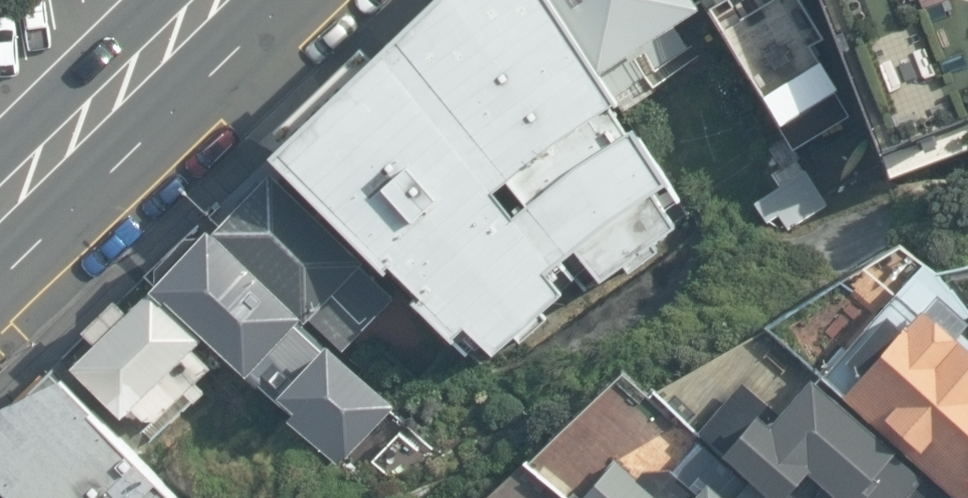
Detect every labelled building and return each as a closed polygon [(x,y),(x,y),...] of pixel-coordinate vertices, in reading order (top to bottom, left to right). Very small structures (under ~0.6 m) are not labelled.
[(376,43),(277,147),(476,353),(561,286),(547,266),(570,247),(594,278),(687,209),(612,87),(555,0),(424,0),(376,43)] [(708,0),(555,0),(612,87),(715,12),(708,0)] [(829,0),(708,0),(715,12),(799,145),(869,99),(829,0)] [(869,99),(906,189),(967,170),(967,0),(829,0),(869,99)] [(293,191),(244,237),(357,346),(405,304),(293,191)] [(424,427),(238,245),(175,308),(366,490),(424,427)] [(937,497),(967,497),(967,346),(919,298),(828,392),(937,497)] [(248,377),(175,308),(97,390),(169,459),(248,377)] [(71,373),(0,447),(0,471),(29,497),(202,497),(71,373)] [(808,373),(777,405),(744,373),(687,432),(722,467),(754,497),(937,497),(828,392),(808,373)] [(616,464),(583,497),(650,497),(616,464)] [(722,467),(691,497),(754,497),(722,467)] [(0,471),(0,497),(29,497),(0,471)]
